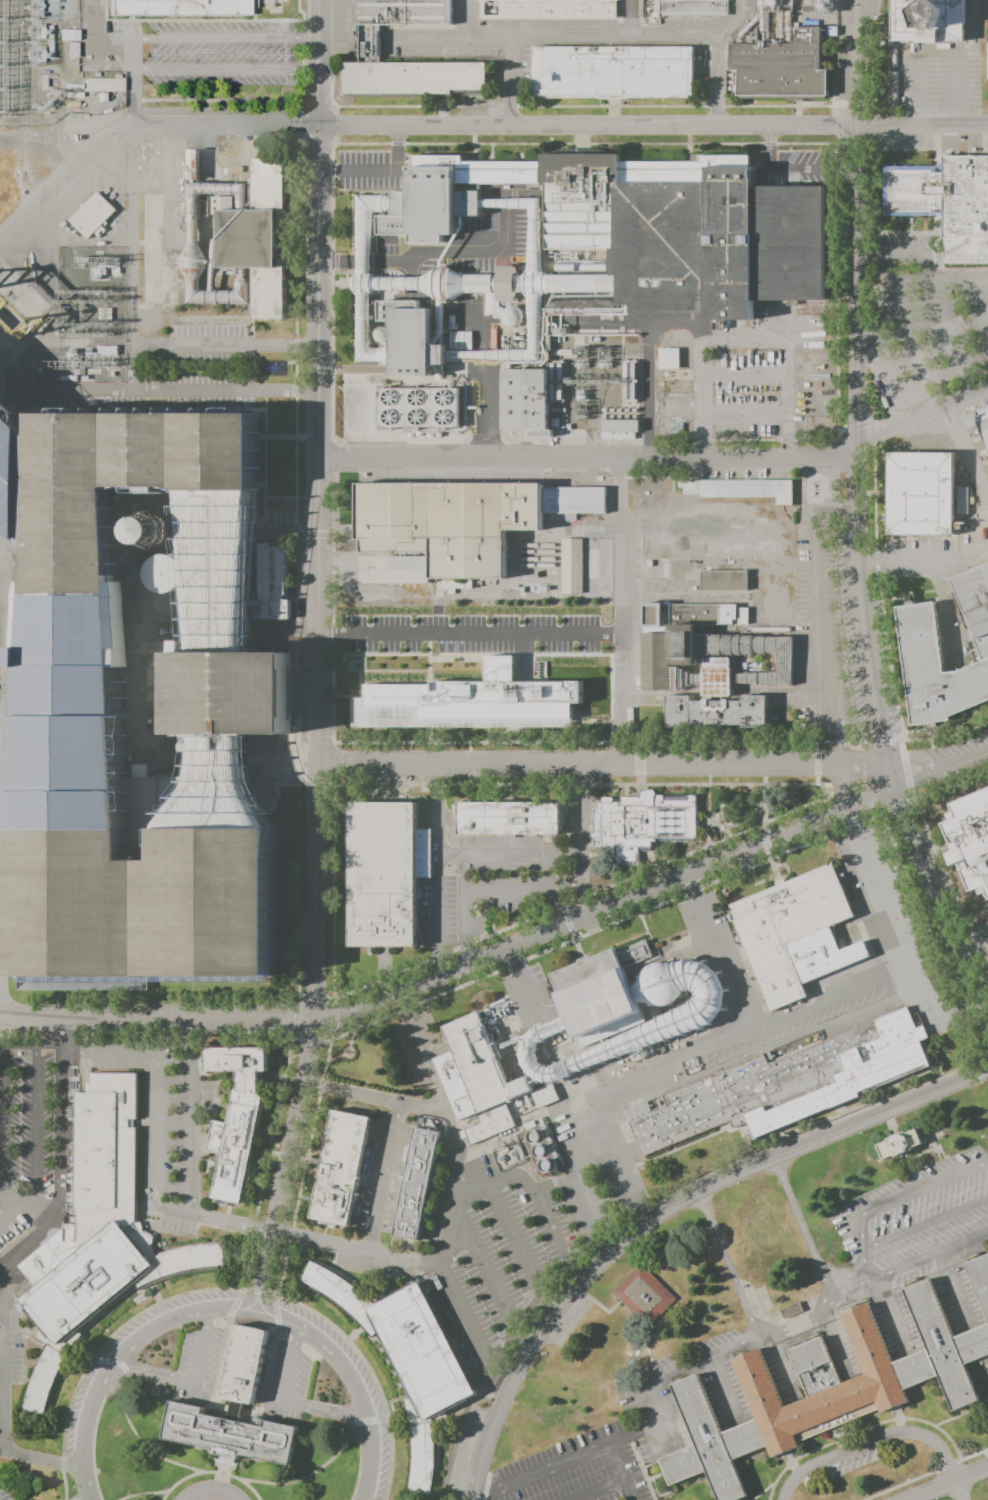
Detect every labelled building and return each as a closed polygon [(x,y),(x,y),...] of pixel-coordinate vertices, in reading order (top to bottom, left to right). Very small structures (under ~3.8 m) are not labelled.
[(116,18),(116,0),(262,0),(262,10),(254,10),(254,18),(116,18)] [(380,65),(379,28),(451,28),(451,0),(355,0),(355,28),(359,28),(360,66),(343,66),(342,97),(451,96),(451,92),(486,91),(486,66),(380,65)] [(476,3),(476,0),(620,0),(620,2),(618,2),(618,21),(481,22),(481,3),(476,3)] [(664,2),(661,2),(661,18),(730,18),(730,0),(664,0),(664,2)] [(961,43),(961,0),(890,0),(890,43),(961,43)] [(731,46),(731,71),(738,71),(738,97),(827,98),(827,73),(820,73),(821,30),(794,29),(794,47),(731,46)] [(534,50),(692,50),(692,98),(533,97),(534,50)] [(83,78),(83,91),(123,91),(123,78),(83,78)] [(946,148),(946,162),(888,162),(888,206),(943,206),(943,263),(987,262),(987,148),(946,148)] [(252,201),(253,149),(288,149),(288,206),(280,206),(279,260),(286,260),(286,318),(251,318),(252,263),(218,262),(219,201),(252,201)] [(413,244),(445,244),(445,237),(456,237),(456,218),(484,218),(479,214),(479,197),(484,192),(456,192),(456,186),(544,186),(544,163),(467,163),(467,157),(413,158),(413,167),(408,167),(408,194),(395,194),(393,199),(393,214),(395,219),(382,219),(382,237),(413,237),(413,244)] [(752,303),(752,323),(707,323),(707,316),(633,316),(633,308),(550,309),(550,298),(550,277),(612,277),(612,252),(548,252),(549,185),(544,186),(544,163),(543,157),(620,157),(620,165),(702,165),(701,159),(754,158),(754,189),(825,189),(826,302),(752,303)] [(87,237),(116,209),(96,191),(67,221),(87,237)] [(359,199),(393,199),(393,214),(372,213),(370,276),(374,279),(420,279),(434,271),(453,271),(466,277),(496,277),(496,267),(514,267),(514,278),(521,278),(526,273),(526,214),(479,214),(479,197),(544,197),(544,273),(550,277),(550,298),(543,299),(544,365),(444,366),(444,351),(527,351),(527,298),(524,295),(514,295),(514,303),(497,303),(497,295),(466,295),(453,303),(436,304),(421,295),(376,293),(371,298),(370,350),(380,350),(383,348),(391,348),(391,366),(383,366),(379,364),(357,364),(357,297),(353,293),(352,281),(357,275),(359,199)] [(381,304),(421,304),(421,311),(432,311),(432,347),(447,347),(444,351),(444,366),(447,368),(431,368),(431,379),(391,378),(391,366),(391,348),(391,325),(381,325),(381,304)] [(657,369),(678,368),(677,348),(656,349),(657,369)] [(501,372),(502,432),(529,432),(529,439),(550,439),(550,434),(546,434),(545,371),(501,372)] [(458,391),(378,390),(378,429),(459,430),(458,391)] [(30,560),(0,529),(0,393),(34,431),(30,560)] [(975,410),(987,442),(987,405),(975,410)] [(34,431),(34,413),(263,412),(263,492),(259,492),(250,652),(186,652),(182,490),(119,495),(121,581),(126,580),(128,668),(123,668),(126,781),(129,860),(161,860),(160,828),(184,781),(193,736),(244,737),(247,765),(252,785),(254,791),(270,812),(283,830),(279,975),(14,977),(27,666),(13,665),(12,648),(26,647),(30,560),(34,431)] [(600,439),(636,440),(636,420),(601,419),(600,439)] [(888,442),(956,442),(955,535),(888,534),(888,442)] [(355,474),(610,473),(611,519),(558,519),(558,542),(502,542),(503,576),(356,577),(355,474)] [(791,479),(682,480),(682,497),(775,496),(775,505),(791,505),(791,479)] [(637,491),(639,564),(697,563),(697,583),(763,581),(764,605),(801,604),(798,488),(637,491)] [(581,539),(559,538),(558,593),(581,594),(581,539)] [(260,621),(290,621),(290,545),(259,545),(260,621)] [(950,581),(987,565),(987,701),(953,716),(955,722),(905,726),(895,605),(938,601),(944,674),(983,658),(950,581)] [(637,600),(638,689),(667,689),(667,721),(793,720),(792,621),(750,622),(749,599),(637,600)] [(171,651),(186,652),(199,652),(250,652),(254,652),(291,652),(290,737),(253,737),(244,737),(203,737),(193,736),(171,736),(171,651)] [(349,698),(349,727),(377,727),(377,707),(416,707),(416,719),(570,719),(570,703),(579,703),(579,682),(512,682),(512,656),(483,656),(483,682),(430,682),(430,687),(424,687),(424,685),(362,685),(362,700),(350,700),(350,698),(349,698)] [(270,812),(275,806),(274,780),(255,780),(255,786),(252,785),(254,791),(270,812)] [(952,795),(944,819),(970,885),(987,892),(987,781),(952,795)] [(698,793),(698,839),(642,839),(642,858),(613,858),(613,843),(594,843),(594,793),(698,793)] [(349,796),(416,796),(416,824),(432,824),(432,874),(416,874),(417,941),(351,941),(349,796)] [(457,797),(569,797),(569,831),(457,831),(457,797)] [(838,876),(837,877),(831,862),(728,905),(734,920),(732,921),(770,1011),(808,996),(802,984),(871,955),(865,939),(842,949),(833,926),(855,917),(838,876)] [(551,974),(615,949),(616,951),(646,939),(653,957),(623,969),(630,988),(636,1002),(644,1022),(581,1048),(573,1028),(568,1016),(551,974)] [(640,979),(635,984),(630,988),(636,1002),(639,1002),(651,1004),(660,1007),(668,1005),(676,1001),(681,994),(681,992),(683,990),(686,989),(689,988),(692,989),(695,991),(697,995),(697,999),(695,1001),(694,1000),(690,1002),(682,1006),(673,1010),(669,1013),(658,1018),(650,1022),(643,1026),(637,1029),(631,1032),(624,1034),(618,1037),(612,1039),(606,1042),(597,1047),(597,1046),(589,1050),(582,1054),(580,1053),(575,1056),(566,1060),(555,1064),(548,1066),(544,1065),(542,1063),(540,1061),(538,1062),(538,1061),(539,1060),(539,1058),(537,1053),(538,1048),(540,1045),(542,1043),(546,1040),(551,1038),(558,1035),(565,1032),(573,1028),(568,1016),(558,1020),(551,1022),(543,1025),(538,1027),(533,1029),(522,1037),(520,1045),(520,1054),(522,1064),(527,1073),(535,1079),(546,1081),(556,1081),(559,1080),(561,1080),(569,1077),(569,1075),(583,1069),(588,1067),(596,1064),(604,1062),(611,1059),(619,1056),(625,1054),(632,1052),(634,1052),(639,1051),(651,1046),(658,1043),(667,1040),(674,1037),(683,1034),(692,1031),(701,1028),(711,1023),(717,1016),(722,1009),(724,999),(724,990),(721,981),(718,973),(711,968),(703,962),(694,961),(686,960),(676,963),(671,964),(663,962),(654,963),(647,968),(641,974),(640,979)] [(146,989),(146,977),(117,976),(117,989),(146,989)] [(79,978),(26,977),(25,989),(79,990),(79,978)] [(624,1110),(769,1050),(773,1060),(822,1039),(823,1041),(906,1006),(910,1016),(917,1012),(928,1038),(920,1041),(930,1066),(754,1139),(747,1122),(733,1128),(729,1120),(643,1156),(624,1110)] [(452,1050),(442,1027),(478,1012),(508,1083),(527,1075),(534,1090),(478,1113),(452,1050)] [(237,1089),(236,1071),(206,1072),(205,1047),(267,1046),(267,1070),(259,1071),(259,1094),(264,1095),(241,1204),(227,1201),(226,1205),(214,1202),(214,1199),(212,1198),(221,1154),(206,1151),(213,1120),(227,1123),(234,1088),(237,1089)] [(452,1050),(431,1059),(458,1120),(478,1113),(452,1050)] [(155,1254),(168,1251),(182,1247),(195,1245),(209,1243),(223,1242),(224,1268),(207,1270),(189,1273),(172,1277),(155,1283),(139,1290),(135,1282),(77,1329),(82,1334),(74,1347),(66,1360),(59,1373),(54,1387),(49,1401),(46,1416),(21,1411),(26,1391),(33,1371),(42,1353),(47,1344),(36,1337),(42,1328),(19,1300),(34,1287),(17,1266),(63,1229),(63,1216),(65,1216),(65,1171),(75,1171),(75,1163),(68,1163),(68,1145),(75,1140),(75,1092),(85,1092),(86,1083),(89,1083),(89,1072),(137,1073),(136,1120),(134,1120),(133,1127),(136,1127),(136,1222),(140,1222),(144,1232),(145,1230),(153,1236),(152,1244),(150,1244),(155,1254)] [(538,1108),(531,1092),(553,1083),(560,1099),(538,1108)] [(464,1130),(470,1144),(516,1126),(507,1104),(477,1116),(480,1124),(464,1130)] [(310,1218),(332,1109),(370,1117),(349,1226),(310,1218)] [(524,1139),(522,1132),(548,1122),(565,1166),(539,1177),(531,1156),(525,1159),(526,1163),(499,1173),(491,1152),(524,1139)] [(393,1235),(402,1193),(395,1192),(399,1172),(406,1173),(415,1127),(440,1132),(418,1240),(393,1235)] [(877,1146),(887,1142),(886,1140),(906,1132),(907,1134),(917,1130),(924,1145),(913,1149),(914,1151),(895,1159),(894,1157),(884,1162),(877,1146)] [(963,1263),(987,1253),(987,1356),(965,1365),(979,1402),(952,1413),(938,1377),(904,1391),(908,1402),(880,1414),(878,1409),(797,1442),(799,1446),(771,1458),(766,1447),(732,1460),(747,1497),(739,1499),(717,1499),(706,1471),(670,1486),(659,1459),(694,1445),(670,1385),(698,1373),(722,1433),(755,1419),(730,1359),(760,1347),(784,1405),(805,1396),(786,1350),(821,1336),(840,1383),(864,1373),(840,1314),(869,1302),(893,1362),(925,1349),(901,1289),(930,1278),(954,1337),(987,1323),(963,1263)] [(374,1305),(419,1282),(420,1285),(422,1284),(427,1293),(436,1289),(459,1334),(451,1339),(477,1390),(475,1391),(476,1393),(431,1416),(432,1422),(434,1437),(434,1451),(434,1466),(432,1481),(430,1494),(408,1490),(410,1477),(412,1464),(412,1451),(412,1438),(410,1425),(408,1412),(405,1400),(410,1398),(376,1332),(372,1336),(363,1326),(354,1317),(345,1308),(335,1300),(324,1293),(313,1287),(302,1281),(311,1261),(323,1267),(335,1274),(347,1282),(359,1291),(369,1300),(374,1305)] [(649,1327),(675,1299),(639,1265),(612,1293),(620,1300),(649,1327)] [(780,1310),(784,1320),(803,1312),(799,1303),(780,1310)] [(220,1398),(236,1324),(271,1331),(256,1405),(243,1403),(239,1422),(227,1419),(231,1401),(220,1398)] [(239,1422),(262,1426),(264,1420),(300,1428),(292,1466),(241,1455),(240,1460),(225,1457),(211,1453),(211,1449),(161,1439),(169,1400),(202,1407),(200,1414),(227,1419),(239,1422)]
